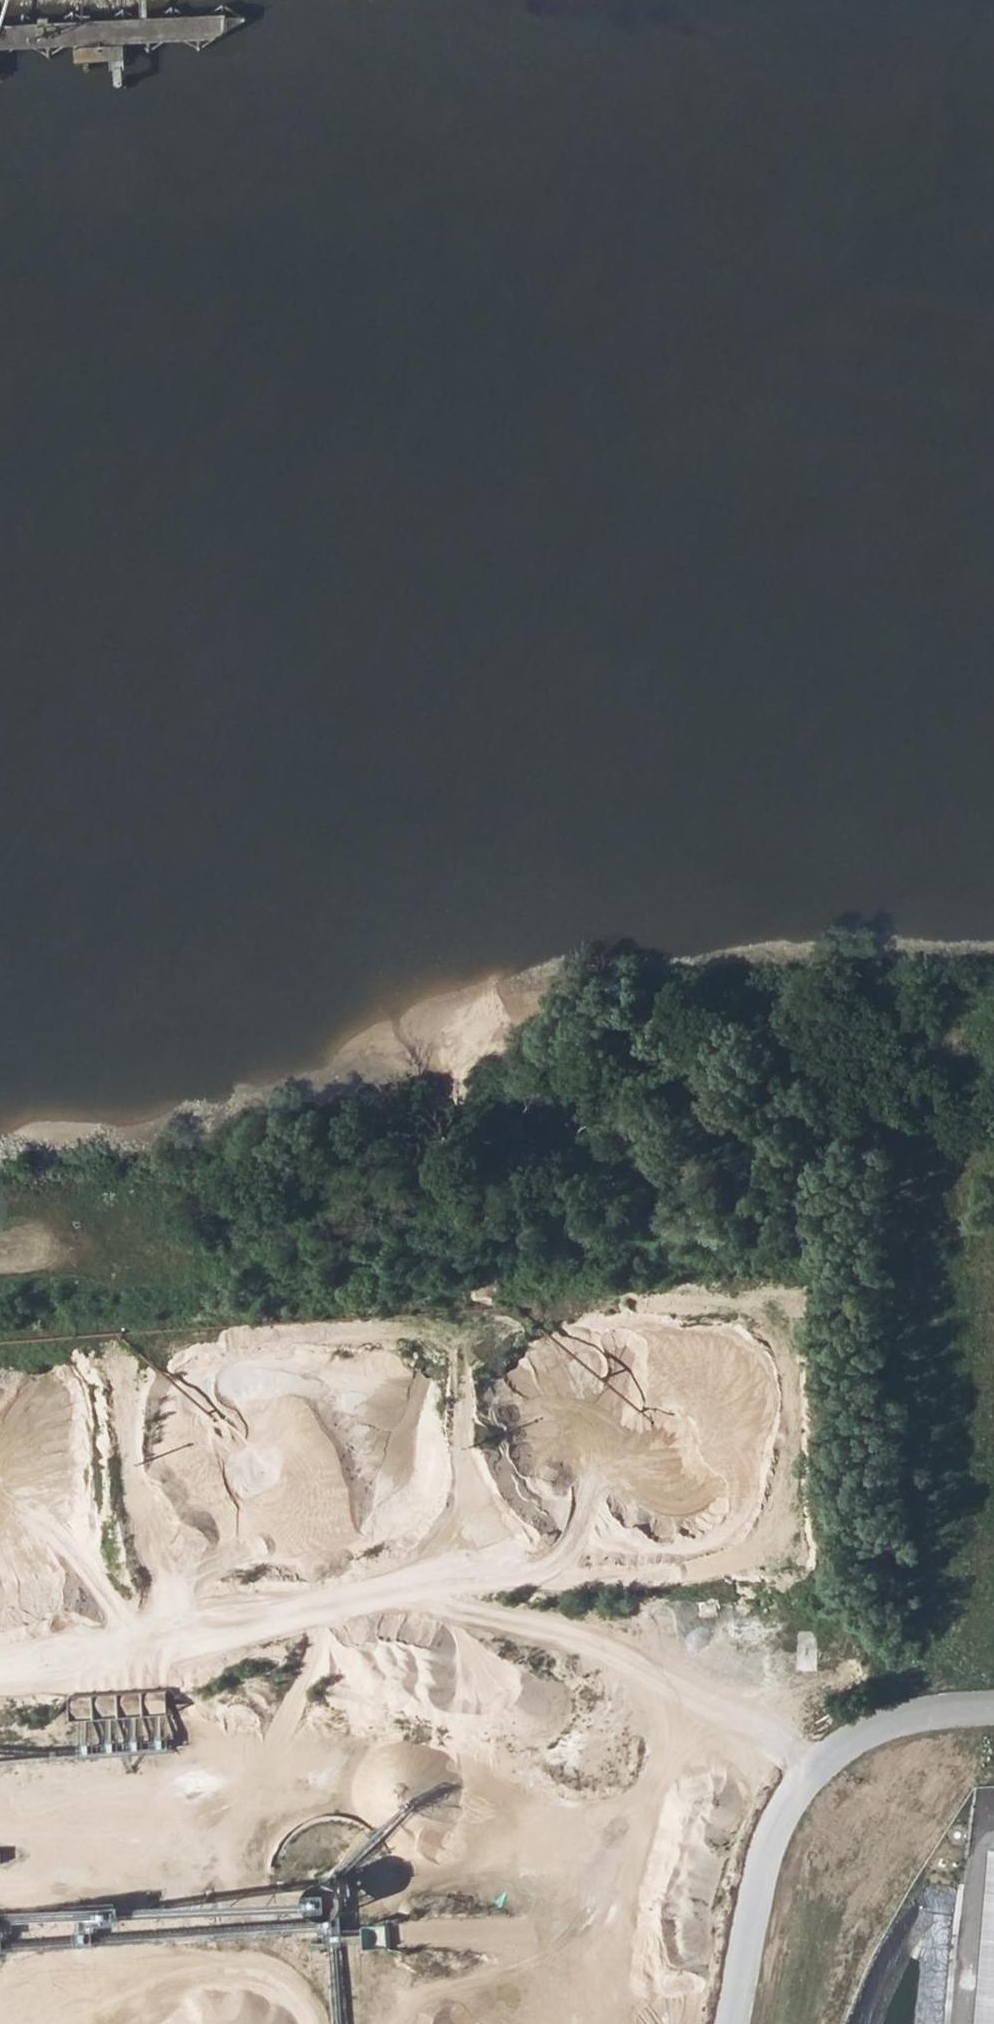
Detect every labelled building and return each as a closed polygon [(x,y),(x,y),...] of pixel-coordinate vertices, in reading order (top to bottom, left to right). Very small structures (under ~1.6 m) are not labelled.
[(992,1838),(976,2023),(993,2023),(993,1838),(992,1838)]
